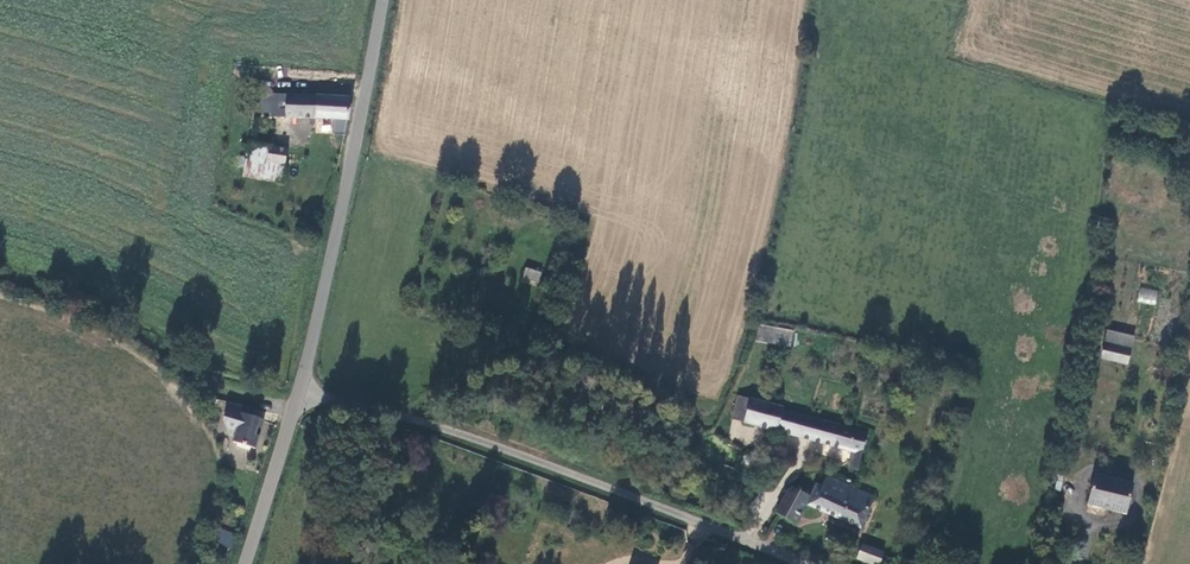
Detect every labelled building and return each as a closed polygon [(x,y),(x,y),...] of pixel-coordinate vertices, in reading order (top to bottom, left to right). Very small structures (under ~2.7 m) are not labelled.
[(269,118),(282,119),(283,97),(270,97),(269,118)] [(346,121),(347,100),(283,97),(282,119),(346,121)] [(266,150),(253,148),(250,163),(264,165),(266,150)] [(266,165),(288,168),(291,153),(268,150),(266,165)] [(286,185),(288,168),(266,165),(264,165),(250,163),(249,163),(247,179),(286,185)] [(518,279),(535,284),(538,272),(521,268),(518,279)] [(1137,303),(1156,305),(1158,290),(1139,288),(1137,303)] [(794,332),(759,326),(756,344),(792,350),(794,332)] [(1108,330),(1104,344),(1130,350),(1133,336),(1108,330)] [(1130,350),(1104,344),(1101,355),(1127,362),(1130,350)] [(748,400),(735,397),(729,421),(742,424),(748,400)] [(257,406),(229,400),(224,416),(229,430),(236,432),(234,439),(256,446),(260,433),(256,432),(257,427),(261,428),(264,417),(255,414),(257,406)] [(866,431),(850,427),(778,409),(778,407),(748,400),(742,424),(852,449),(849,465),(859,467),(866,431)] [(1133,483),(1095,474),(1087,502),(1126,511),(1133,483)] [(863,528),(875,497),(859,491),(824,476),(820,487),(813,485),(806,505),(863,528)] [(772,513),(775,514),(791,522),(806,495),(791,486),(784,490),(772,513)] [(220,528),(215,542),(229,547),(234,534),(220,528)] [(873,563),(878,563),(881,553),(860,547),(856,559),(873,563)]
